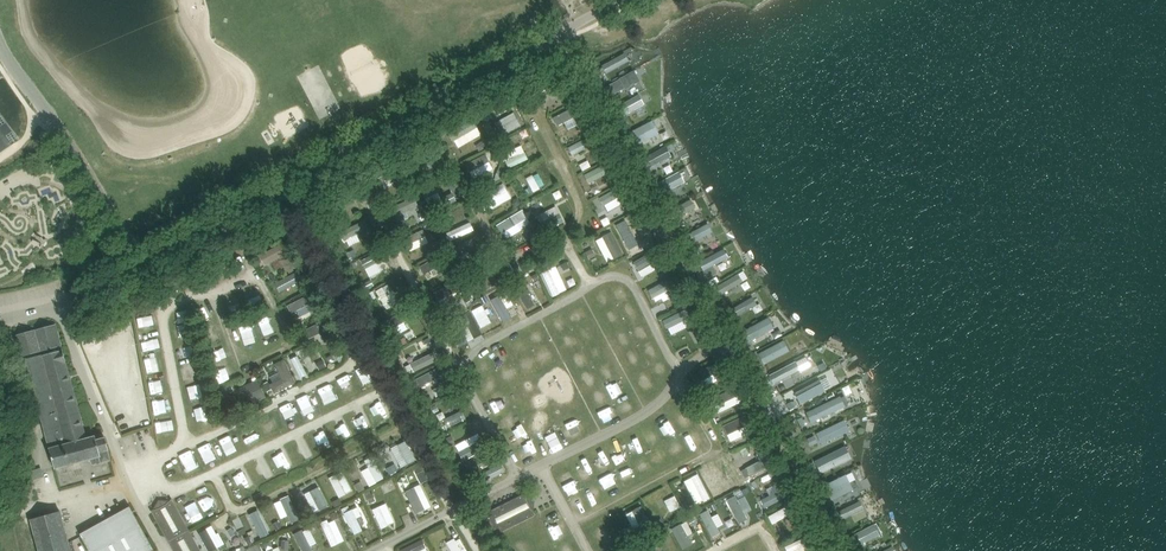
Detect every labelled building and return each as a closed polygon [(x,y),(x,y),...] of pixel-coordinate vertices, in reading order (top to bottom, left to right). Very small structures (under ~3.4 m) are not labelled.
[(598,66),(602,74),(629,61),(625,53),(598,66)] [(612,95),(625,88),(625,89),(640,81),(634,70),(619,79),(620,79),(607,86),(612,95)] [(573,107),(552,116),(556,126),(565,122),(567,129),(579,124),(573,107)] [(480,116),(479,119),(488,122),(489,115),(484,113),(480,112),(480,116)] [(495,120),(501,134),(521,126),(515,112),(495,120)] [(19,140),(0,113),(0,154),(19,140)] [(617,121),(620,126),(626,123),(623,117),(617,121)] [(459,148),(483,134),(474,120),(451,134),(459,148)] [(632,148),(659,134),(652,120),(625,134),(632,148)] [(571,155),(587,148),(583,139),(567,146),(571,155)] [(503,152),(509,167),(528,160),(523,145),(503,152)] [(473,179),(494,167),(486,152),(465,163),(473,179)] [(587,183),(603,176),(599,167),(583,174),(587,183)] [(646,169),(643,170),(646,177),(651,175),(648,169),(648,168),(646,169)] [(504,172),(503,172),(498,170),(495,177),(501,179),(502,179),(504,172)] [(539,172),(527,177),(532,191),(545,186),(539,172)] [(662,192),(684,183),(679,172),(657,180),(662,192)] [(505,184),(483,196),(490,210),(512,197),(505,184)] [(398,221),(409,217),(406,210),(418,205),(414,196),(391,205),(398,221)] [(514,200),(513,204),(515,208),(522,204),(518,198),(514,200)] [(680,216),(695,209),(691,199),(675,207),(680,216)] [(627,201),(621,204),(624,210),(630,206),(627,201)] [(532,206),(531,206),(534,211),(540,208),(537,203),(532,206)] [(556,206),(536,214),(539,221),(559,213),(556,206)] [(523,208),(497,224),(506,238),(532,222),(523,208)] [(424,212),(419,214),(422,222),(427,219),(424,212)] [(458,225),(451,212),(442,217),(448,230),(458,225)] [(348,246),(362,241),(359,233),(370,229),(366,219),(342,229),(348,246)] [(450,241),(476,230),(472,220),(446,232),(450,241)] [(689,241),(712,233),(709,224),(685,233),(689,241)] [(535,230),(530,232),(533,239),(538,237),(535,230)] [(596,237),(606,261),(622,254),(613,231),(596,237)] [(705,245),(716,240),(713,232),(701,238),(705,245)] [(426,236),(408,244),(411,251),(430,242),(426,236)] [(438,240),(431,244),(434,249),(440,246),(438,240)] [(591,249),(585,253),(588,260),(595,256),(591,249)] [(699,262),(704,271),(708,279),(717,274),(713,266),(729,258),(724,249),(699,262)] [(645,254),(633,264),(643,277),(656,267),(645,254)] [(367,267),(371,276),(389,268),(385,259),(367,267)] [(567,261),(561,264),(564,270),(570,267),(567,261)] [(698,264),(693,267),(697,273),(701,271),(698,264)] [(542,271),(552,296),(567,289),(557,265),(542,271)] [(300,272),(274,279),(277,290),(303,282),(300,272)] [(719,293),(743,281),(739,273),(715,285),(719,293)] [(371,280),(364,284),(367,289),(374,286),(371,280)] [(390,283),(378,289),(385,305),(398,299),(390,283)] [(724,298),(744,290),(741,284),(721,292),(724,298)] [(624,285),(615,291),(621,300),(630,294),(624,285)] [(491,297),(500,322),(512,317),(507,306),(511,305),(506,291),(491,297)] [(530,292),(521,295),(526,308),(535,305),(530,292)] [(596,310),(608,304),(603,294),(591,299),(596,310)] [(756,313),(761,309),(752,294),(728,309),(734,318),(753,307),(756,313)] [(290,313),(296,311),(298,316),(307,312),(301,298),(286,304),(290,313)] [(470,298),(465,300),(468,306),(473,304),(470,298)] [(666,302),(653,308),(657,315),(670,309),(666,302)] [(615,306),(605,310),(609,321),(619,317),(615,306)] [(686,309),(661,318),(665,329),(670,327),(672,331),(691,324),(686,309)] [(465,312),(460,314),(465,323),(470,320),(465,312)] [(739,331),(745,343),(774,329),(768,317),(739,331)] [(309,339),(320,333),(325,341),(332,338),(323,321),(305,330),(309,339)] [(21,356),(24,355),(54,469),(74,464),(90,459),(92,465),(111,460),(105,437),(95,439),(94,435),(86,437),(68,369),(61,345),(58,337),(55,325),(16,336),(21,356)] [(404,338),(397,342),(399,347),(406,343),(404,338)] [(758,352),(764,364),(789,350),(783,339),(758,352)] [(628,352),(633,366),(644,362),(639,348),(628,352)] [(528,353),(520,356),(525,372),(534,369),(528,353)] [(298,354),(290,358),(299,377),(307,374),(298,354)] [(487,355),(476,359),(482,375),(493,372),(487,355)] [(746,360),(749,365),(755,361),(753,356),(746,360)] [(768,372),(773,382),(807,368),(803,357),(768,372)] [(282,378),(270,384),(273,389),(275,394),(296,383),(284,359),(275,364),(282,378)] [(324,360),(318,363),(322,369),(327,366),(324,360)] [(418,376),(422,385),(442,376),(438,367),(418,376)] [(644,382),(654,378),(650,368),(640,373),(644,382)] [(798,402),(832,387),(827,376),(794,390),(798,402)] [(257,377),(244,385),(247,391),(260,384),(257,377)] [(152,394),(169,390),(166,380),(150,383),(152,394)] [(269,381),(264,384),(268,391),(273,389),(270,384),(269,381)] [(231,384),(224,387),(227,394),(234,390),(231,384)] [(604,387),(591,395),(596,404),(609,397),(604,387)] [(805,410),(810,421),(845,407),(840,396),(805,410)] [(487,405),(493,416),(509,409),(503,397),(487,405)] [(743,401),(737,404),(740,410),(746,407),(743,401)] [(371,408),(375,418),(384,414),(380,404),(371,408)] [(292,418),(301,416),(298,406),(289,408),(292,418)] [(461,408),(447,417),(444,411),(439,414),(448,428),(467,417),(461,408)] [(360,415),(351,419),(356,429),(365,425),(360,415)] [(501,432),(517,426),(514,415),(497,421),(501,432)] [(332,421),(341,437),(351,432),(342,416),(332,421)] [(561,422),(569,438),(580,433),(573,417),(561,422)] [(815,432),(821,444),(850,430),(844,418),(815,432)] [(723,424),(729,440),(742,436),(736,420),(723,424)] [(170,433),(168,422),(157,424),(159,435),(170,433)] [(762,437),(758,430),(753,433),(756,440),(762,437)] [(455,443),(462,459),(470,455),(467,448),(478,443),(475,434),(455,443)] [(452,436),(446,438),(450,445),(455,443),(452,436)] [(807,439),(810,446),(818,443),(815,436),(807,439)] [(400,467),(416,460),(406,439),(391,446),(400,467)] [(846,446),(814,458),(819,471),(851,460),(846,446)] [(358,463),(369,486),(384,479),(373,456),(358,463)] [(713,463),(723,490),(739,485),(729,458),(713,463)] [(266,460),(256,465),(260,474),(270,470),(266,460)] [(741,471),(746,478),(762,468),(757,460),(741,471)] [(625,474),(634,471),(632,462),(622,465),(625,474)] [(817,471),(813,462),(808,465),(812,474),(817,471)] [(478,472),(483,482),(500,474),(495,463),(478,472)] [(390,473),(397,470),(394,464),(387,468),(390,473)] [(467,466),(462,469),(466,475),(471,472),(467,466)] [(238,483),(248,479),(244,471),(235,475),(238,483)] [(343,471),(330,478),(340,496),(353,489),(343,471)] [(424,471),(418,474),(422,483),(429,480),(424,471)] [(695,504),(710,497),(698,473),(684,480),(695,504)] [(846,474),(824,485),(827,491),(832,500),(853,489),(846,474)] [(406,487),(409,483),(407,478),(402,477),(398,482),(401,487),(406,487)] [(318,479),(301,486),(305,496),(301,498),(307,514),(328,505),(318,479)] [(359,492),(366,489),(362,481),(355,485),(359,492)] [(421,483),(405,491),(415,513),(432,506),(421,483)] [(588,498),(599,491),(593,483),(583,490),(588,498)] [(824,485),(817,489),(820,495),(827,491),(824,485)] [(735,492),(738,497),(747,493),(744,488),(735,492)] [(775,492),(761,499),(766,507),(779,500),(775,492)] [(369,504),(376,501),(373,493),(366,495),(369,504)] [(525,493),(501,505),(490,510),(493,515),(487,517),(494,530),(499,527),(501,532),(535,515),(534,513),(535,502),(525,495),(525,493)] [(281,518),(297,511),(290,494),(273,501),(281,518)] [(664,500),(671,511),(681,506),(675,494),(664,500)] [(748,518),(746,512),(751,510),(746,495),(737,498),(735,494),(728,497),(737,522),(748,518)] [(340,498),(332,502),(335,507),(342,504),(340,498)] [(691,498),(685,501),(688,506),(694,503),(691,498)] [(168,541),(189,529),(172,499),(171,500),(159,500),(153,510),(151,510),(168,541)] [(838,527),(867,516),(861,500),(832,511),(838,527)] [(186,507),(194,523),(205,517),(196,501),(186,507)] [(388,503),(373,507),(379,527),(394,523),(388,503)] [(641,504),(625,514),(635,530),(651,520),(641,504)] [(79,533),(89,550),(153,550),(155,550),(130,505),(79,533)] [(362,531),(357,516),(361,515),(359,506),(349,508),(348,505),(343,507),(352,534),(362,531)] [(261,508),(250,512),(258,538),(269,534),(261,508)] [(724,523),(718,512),(712,515),(709,508),(699,512),(711,537),(721,532),(719,526),(724,523)] [(36,550),(73,550),(62,509),(28,517),(36,550)] [(768,515),(772,523),(785,516),(782,509),(768,515)] [(336,511),(330,514),(333,520),(339,517),(336,511)] [(364,514),(357,518),(363,528),(370,525),(364,514)] [(658,530),(665,526),(661,518),(654,522),(658,530)] [(562,520),(546,528),(551,539),(567,530),(562,520)] [(273,524),(276,530),(282,527),(278,521),(273,524)] [(594,529),(598,538),(614,531),(610,521),(594,529)] [(688,521),(672,526),(679,548),(692,544),(688,534),(692,532),(688,521)] [(855,546),(882,534),(877,523),(850,534),(855,546)] [(210,550),(211,550),(225,543),(213,524),(198,533),(210,550)] [(232,527),(227,530),(231,537),(236,534),(232,527)] [(315,550),(304,527),(293,532),(303,550),(312,550),(315,550)] [(189,529),(168,541),(174,550),(201,550),(189,529)] [(245,538),(248,545),(253,543),(250,535),(245,538)] [(422,537),(400,549),(401,550),(429,550),(422,537)] [(447,540),(452,550),(462,550),(454,537),(447,540)] [(765,548),(760,539),(751,543),(756,550),(760,550),(765,548)] [(281,549),(289,549),(290,541),(282,541),(281,549)] [(667,542),(654,547),(656,550),(670,550),(667,542)]
